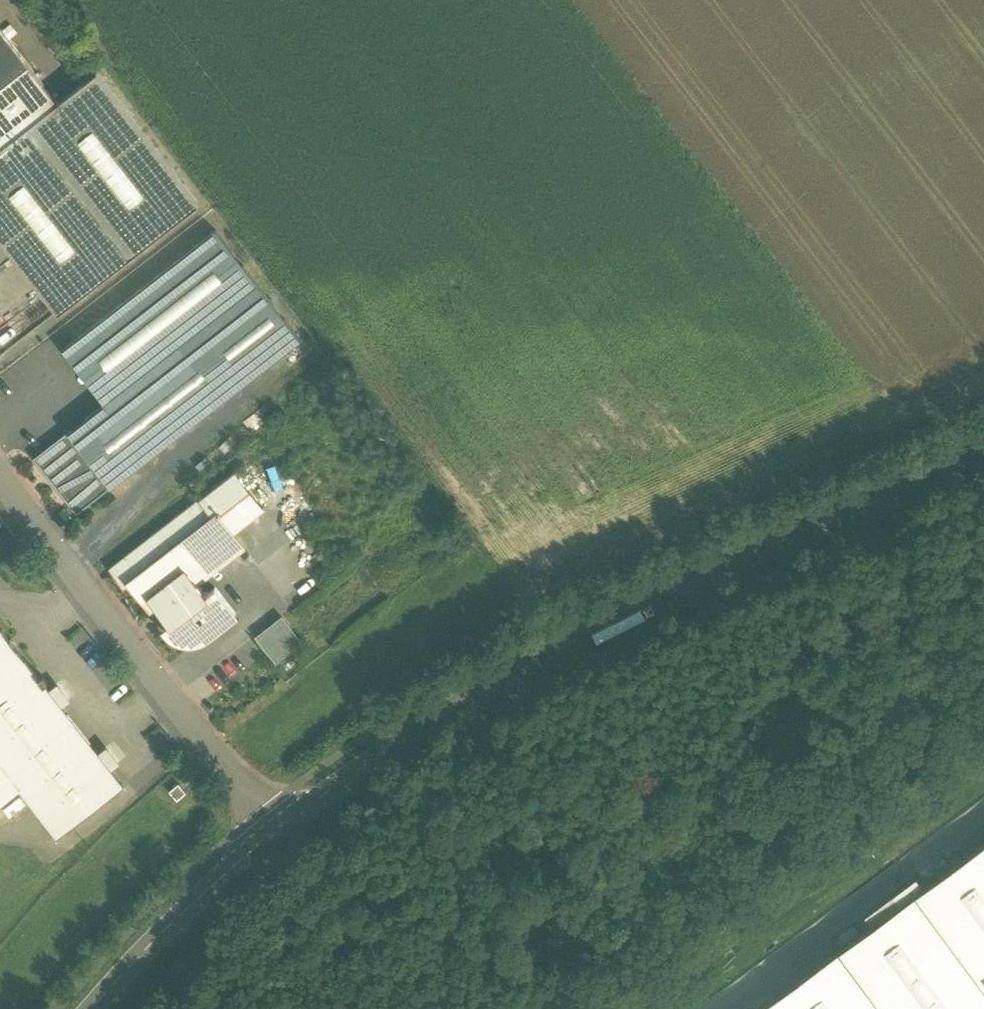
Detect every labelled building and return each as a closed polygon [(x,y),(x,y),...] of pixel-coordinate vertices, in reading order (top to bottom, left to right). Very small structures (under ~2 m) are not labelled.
[(58,313),(199,204),(97,73),(58,103),(0,27),(0,264),(13,255),(58,313)] [(103,404),(67,432),(111,487),(301,339),(215,229),(60,349),(103,404)] [(111,487),(67,432),(34,457),(77,513),(111,487)] [(221,483),(111,568),(125,587),(130,583),(151,611),(157,606),(170,623),(166,626),(174,635),(182,639),(191,641),(200,640),(208,636),(236,614),(216,588),(206,595),(187,569),(250,521),(221,483)] [(71,517),(65,508),(59,513),(66,522),(71,517)] [(279,662),(309,646),(292,616),(262,633),(279,662)] [(20,790),(57,838),(124,786),(45,685),(48,682),(43,675),(40,678),(0,627),(0,806),(20,790)] [(187,792),(179,783),(170,791),(178,800),(187,792)] [(837,950),(881,1008),(983,1008),(983,842),(837,950)]
